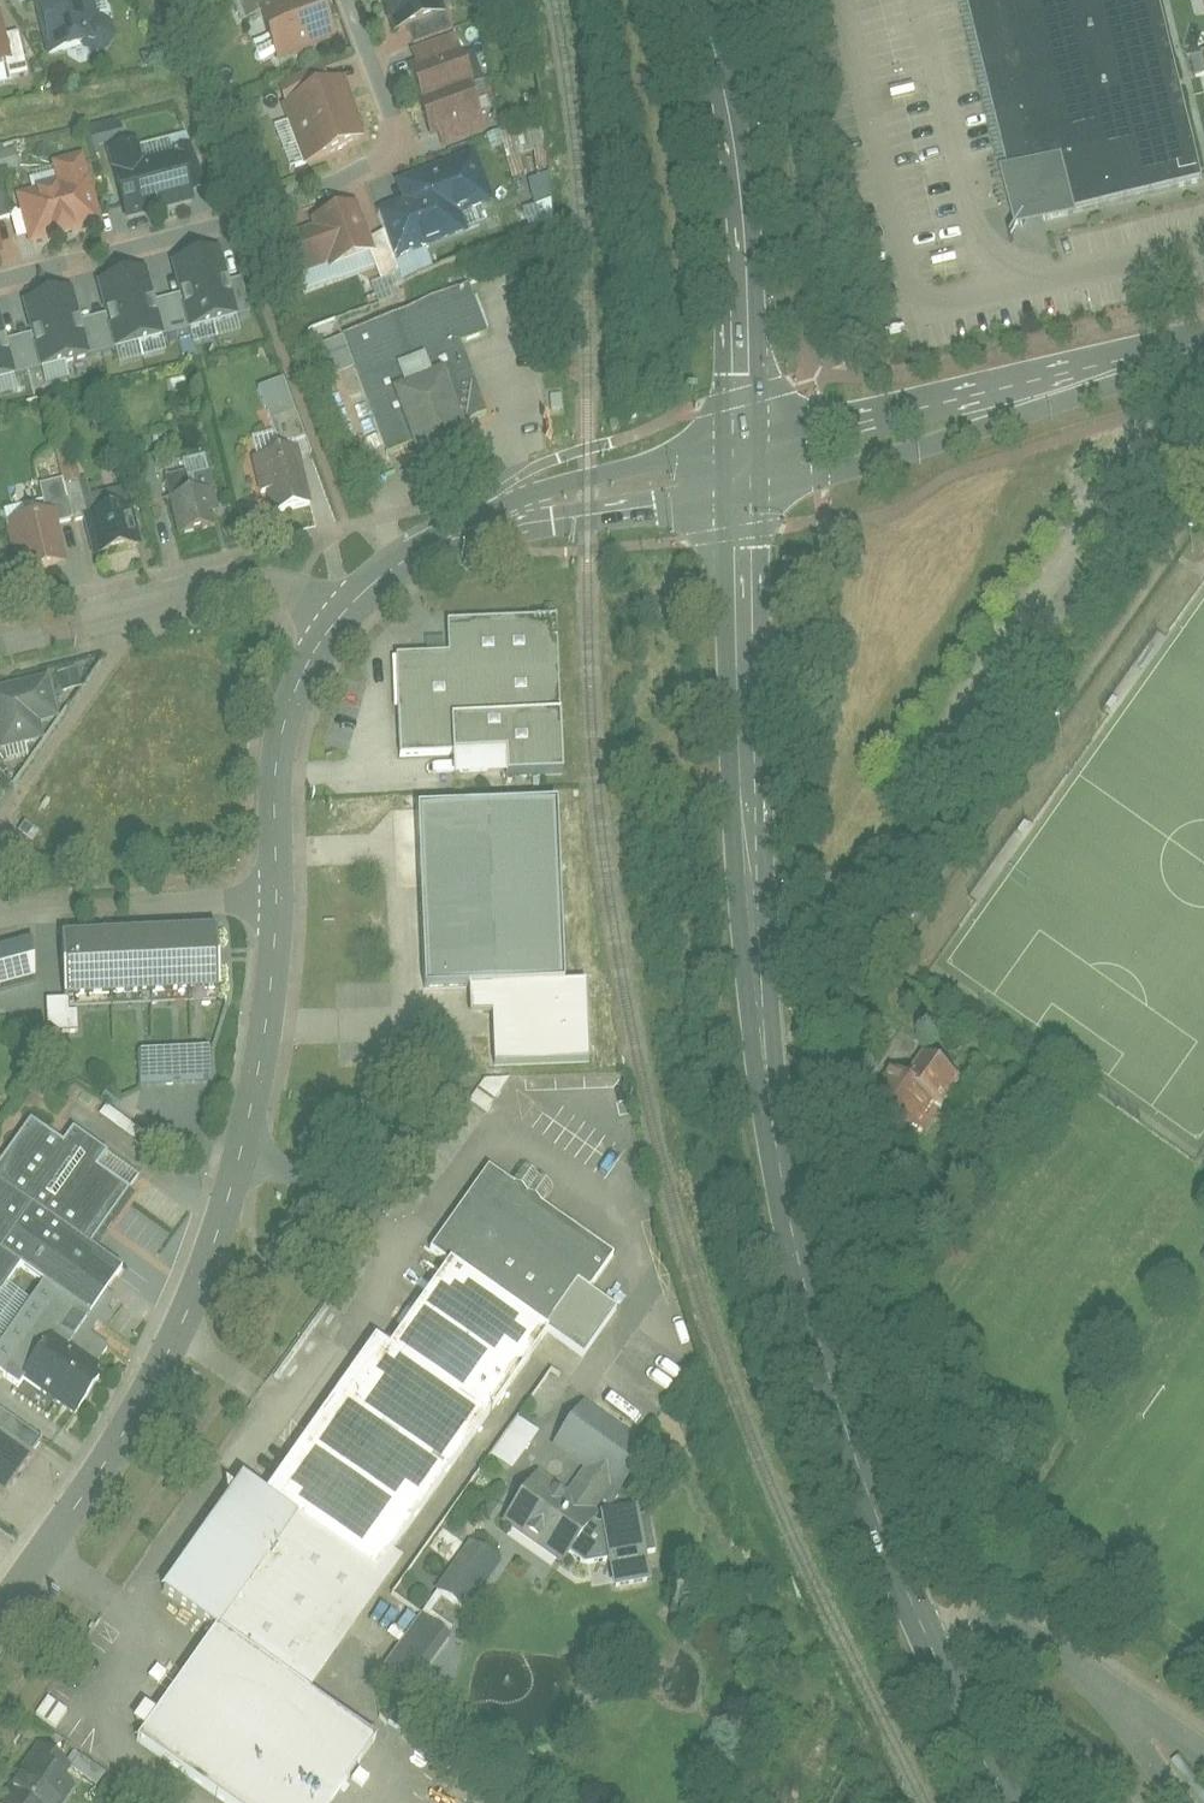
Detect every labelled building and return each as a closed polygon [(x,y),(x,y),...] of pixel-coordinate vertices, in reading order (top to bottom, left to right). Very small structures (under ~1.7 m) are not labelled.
[(47,53),(81,44),(91,50),(109,43),(115,32),(111,16),(98,9),(95,0),(35,0),(47,53)] [(321,0),(273,0),(256,7),(278,62),(336,39),(321,0)] [(379,0),(392,33),(445,13),(440,0),(380,0),(379,0)] [(1026,231),(1203,188),(1203,186),(1158,0),(970,0),(1026,231)] [(12,56),(0,12),(0,59),(12,56)] [(434,151),(486,132),(469,86),(474,84),(455,33),(411,50),(419,71),(411,74),(422,103),(417,104),(434,151)] [(367,135),(344,74),(282,98),(306,158),(367,135)] [(504,128),(513,179),(526,177),(522,154),(535,152),(530,123),(504,128)] [(191,197),(176,147),(144,157),(138,137),(107,145),(127,215),(191,197)] [(101,217),(82,148),(52,157),(58,180),(18,191),(30,236),(101,217)] [(401,200),(380,207),(397,255),(465,231),(459,215),(494,203),(475,149),(393,179),(401,200)] [(537,200),(551,197),(547,175),(533,177),(537,200)] [(377,248),(358,194),(306,211),(309,221),(275,233),(289,273),(330,259),(331,264),(377,248)] [(529,208),(533,228),(559,223),(555,203),(529,208)] [(252,307),(243,273),(232,276),(223,245),(175,259),(183,288),(158,296),(149,263),(100,277),(108,307),(83,315),(74,283),(24,297),(33,327),(7,334),(0,309),(0,378),(252,307)] [(309,341),(322,377),(352,366),(383,451),(409,441),(418,467),(471,448),(461,421),(484,413),(458,344),(487,333),(469,283),(309,341)] [(298,447),(255,456),(267,509),(309,500),(298,447)] [(78,448),(61,450),(67,484),(83,481),(78,448)] [(44,510),(5,519),(16,571),(65,560),(56,520),(70,517),(61,476),(37,481),(44,510)] [(208,483),(166,494),(176,536),(219,525),(208,483)] [(139,543),(129,502),(84,512),(93,553),(139,543)] [(451,754),(451,777),(564,776),(563,715),(555,715),(553,622),(442,623),(442,654),(392,655),(393,755),(451,754)] [(0,685),(0,748),(42,738),(38,722),(55,717),(45,674),(0,685)] [(559,804),(398,810),(400,887),(422,886),(425,986),(472,984),(473,1012),(492,1012),(494,1066),(589,1063),(587,980),(564,981),(559,804)] [(220,993),(216,928),(64,936),(67,1001),(220,993)] [(34,937),(0,946),(0,988),(35,979),(34,937)] [(212,1084),(211,1047),(139,1050),(141,1087),(212,1084)] [(930,1102),(937,1108),(955,1082),(922,1060),(907,1081),(896,1074),(880,1096),(917,1121),(930,1102)] [(0,1156),(0,1288),(18,1262),(40,1277),(0,1336),(0,1365),(20,1379),(17,1383),(68,1418),(103,1366),(64,1339),(116,1263),(89,1245),(138,1172),(66,1123),(56,1137),(27,1117),(0,1156)] [(134,1747),(215,1802),(329,1802),(366,1749),(301,1704),(397,1566),(386,1558),(540,1336),(579,1363),(612,1315),(584,1296),(607,1264),(483,1178),(427,1258),(447,1271),(388,1356),(279,1513),(237,1484),(156,1600),(209,1637),(134,1747)] [(535,1475),(503,1522),(574,1572),(604,1568),(608,1592),(649,1584),(644,1559),(655,1557),(648,1513),(638,1515),(636,1506),(596,1513),(612,1486),(622,1492),(652,1448),(585,1404),(556,1449),(586,1466),(567,1494),(535,1475)] [(496,1456),(519,1471),(544,1431),(521,1417),(496,1456)] [(10,1496),(37,1457),(0,1431),(0,1489),(10,1496)] [(500,1562),(472,1542),(437,1593),(466,1612),(500,1562)] [(421,1611),(385,1674),(412,1689),(448,1627),(421,1611)] [(0,1801),(0,1802),(58,1802),(72,1783),(32,1755),(0,1801)]
